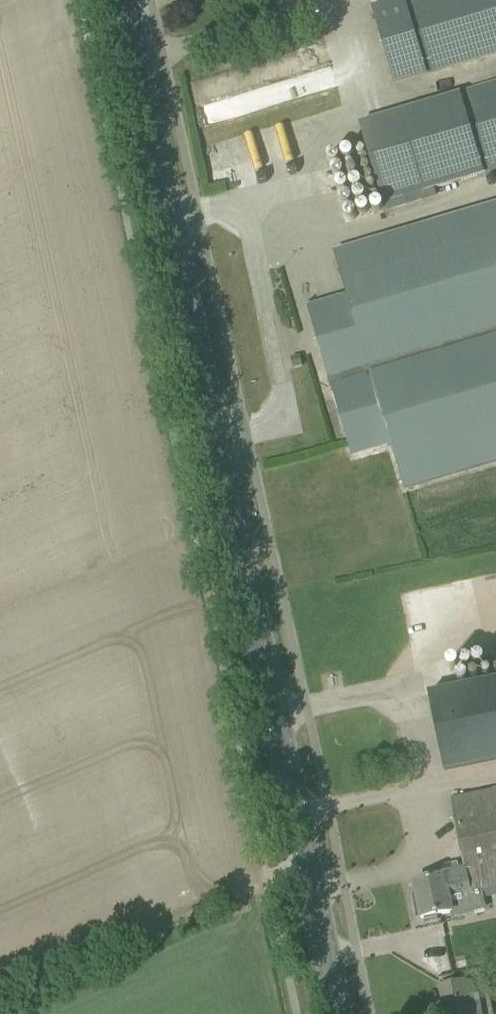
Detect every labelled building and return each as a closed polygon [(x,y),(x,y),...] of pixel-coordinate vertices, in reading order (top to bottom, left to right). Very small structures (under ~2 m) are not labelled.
[(395,85),(495,55),(495,0),(398,0),(393,1),(378,6),(372,8),(395,85)] [(385,203),(387,211),(405,205),(403,198),(495,170),(495,83),(360,124),(383,204),(385,203)] [(333,252),(346,296),(307,308),(351,457),(390,445),(404,489),(495,462),(495,204),(333,252)] [(429,693),(433,715),(444,770),(495,760),(495,679),(429,693)] [(451,800),(463,862),(469,892),(495,887),(495,791),(451,800)] [(413,882),(415,895),(411,896),(415,915),(419,914),(420,919),(423,918),(424,922),(442,918),(441,914),(454,912),(451,896),(469,892),(463,862),(441,867),(442,876),(413,882)] [(439,985),(445,1013),(457,1013),(482,1009),(478,992),(475,993),(472,980),(463,982),(462,980),(439,985)]
